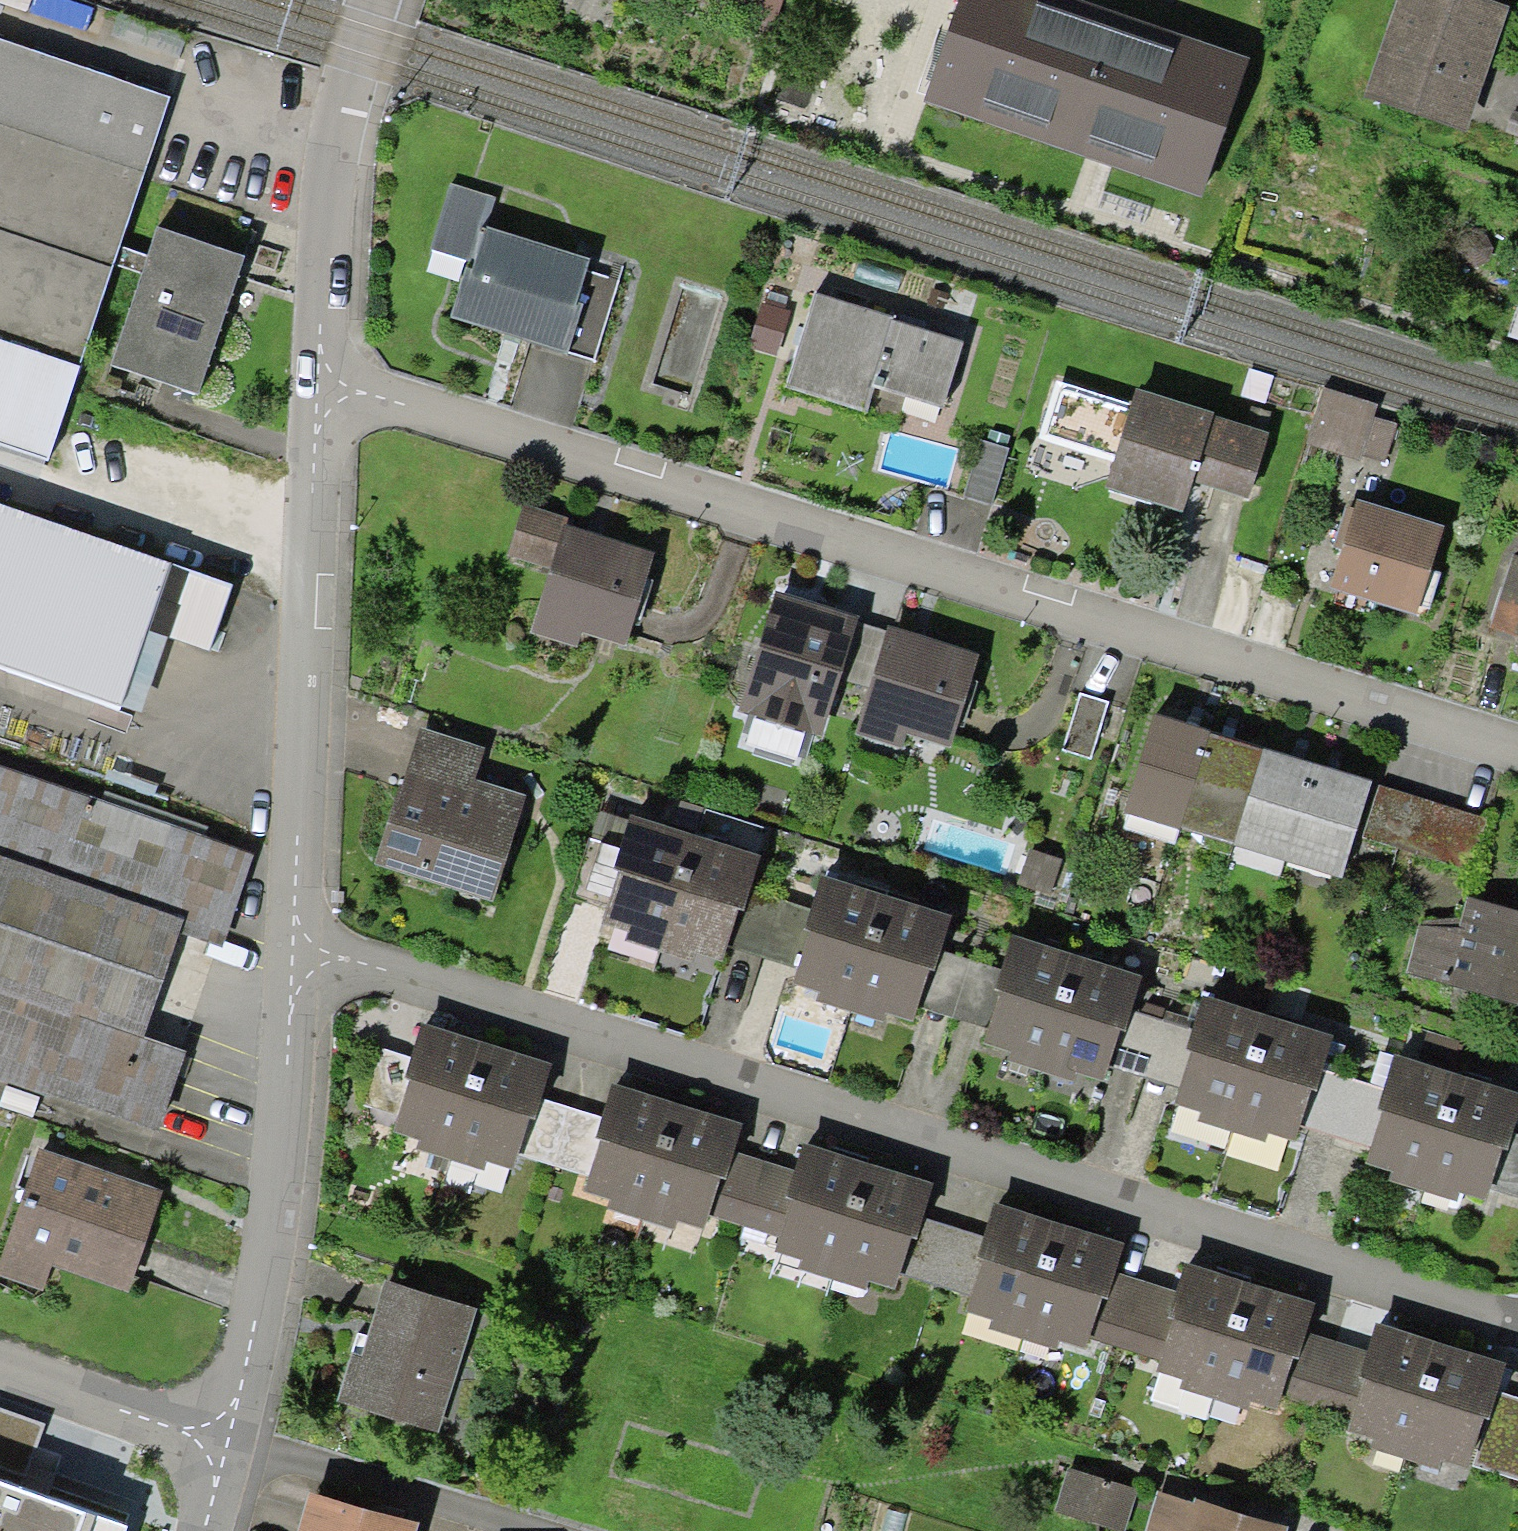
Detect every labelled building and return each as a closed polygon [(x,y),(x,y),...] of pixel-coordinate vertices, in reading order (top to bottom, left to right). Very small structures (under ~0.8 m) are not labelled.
[(726,12),(730,0),(692,0),(726,12)] [(743,16),(775,27),(784,0),(748,0),(743,16)] [(1469,0),(1405,0),(1367,113),(1472,148),(1517,16),(1469,0)] [(48,456),(168,88),(0,34),(0,440),(48,456)] [(495,197),(449,183),(429,249),(468,262),(449,320),(559,354),(561,349),(593,359),(618,279),(586,269),(590,258),(486,226),(495,197)] [(245,253),(156,225),(111,365),(199,393),(245,253)] [(966,337),(816,292),(787,386),(870,410),(877,387),(945,407),(966,337)] [(764,300),(748,345),(782,357),(798,312),(764,300)] [(1249,370),(1241,397),(1266,404),(1274,377),(1249,370)] [(1116,461),(1133,404),(1059,381),(1041,438),(1116,461)] [(1378,403),(1324,387),(1305,448),(1360,464),(1363,456),(1386,463),(1398,423),(1375,416),(1378,403)] [(1215,411),(1138,388),(1133,404),(1116,461),(1107,489),(1185,512),(1194,481),(1248,497),(1268,431),(1214,415),(1215,411)] [(1008,446),(981,438),(964,497),(991,504),(1008,446)] [(1447,526),(1359,500),(1332,590),(1420,616),(1447,526)] [(0,505),(0,666),(6,668),(0,684),(0,713),(105,749),(119,707),(139,715),(166,637),(208,652),(232,585),(0,505)] [(662,561),(572,529),(531,641),(620,673),(662,561)] [(1513,554),(1491,629),(1517,637),(1517,555),(1513,554)] [(879,631),(783,596),(736,723),(832,758),(879,631)] [(991,668),(900,634),(857,752),(948,786),(991,668)] [(1112,703),(1082,693),(1064,751),(1093,761),(1112,703)] [(1382,803),(1158,722),(1120,827),(1344,909),(1382,803)] [(493,754),(429,731),(376,874),(492,917),(532,806),(481,788),(493,754)] [(160,1131),(187,1052),(143,1037),(180,930),(221,944),(253,852),(0,765),(0,1075),(160,1131)] [(761,865),(635,819),(595,926),(721,972),(761,865)] [(1029,847),(1015,884),(1053,897),(1066,861),(1029,847)] [(959,930),(827,882),(787,990),(919,1038),(959,930)] [(1469,902),(1457,935),(1417,920),(1400,965),(1517,1008),(1517,920),(1469,902)] [(1153,990),(1027,944),(989,1046),(1115,1092),(1153,990)] [(1347,1047),(1213,998),(1174,1105),(1307,1154),(1347,1047)] [(555,1077),(428,1031),(390,1135),(516,1181),(555,1077)] [(1407,1058),(1367,1167),(1500,1216),(1517,1166),(1517,1098),(1407,1058)] [(754,1139),(618,1089),(580,1191),(716,1241),(754,1139)] [(947,1198),(808,1147),(768,1258),(907,1308),(947,1198)] [(36,1150),(0,1248),(0,1292),(46,1308),(58,1276),(143,1307),(181,1203),(36,1150)] [(1125,1257),(1002,1213),(965,1314),(1087,1359),(1125,1257)] [(1316,1315),(1193,1270),(1155,1374),(1278,1419),(1316,1315)] [(485,1323),(387,1287),(343,1406),(441,1442),(485,1323)] [(1510,1372),(1394,1330),(1355,1438),(1470,1480),(1510,1372)] [(1073,1454),(1059,1505),(1126,1524),(1141,1474),(1073,1454)] [(1171,1476),(1155,1530),(1299,1530),(1304,1515),(1171,1476)] [(305,1495),(295,1530),(411,1530),(413,1525),(305,1495)]
